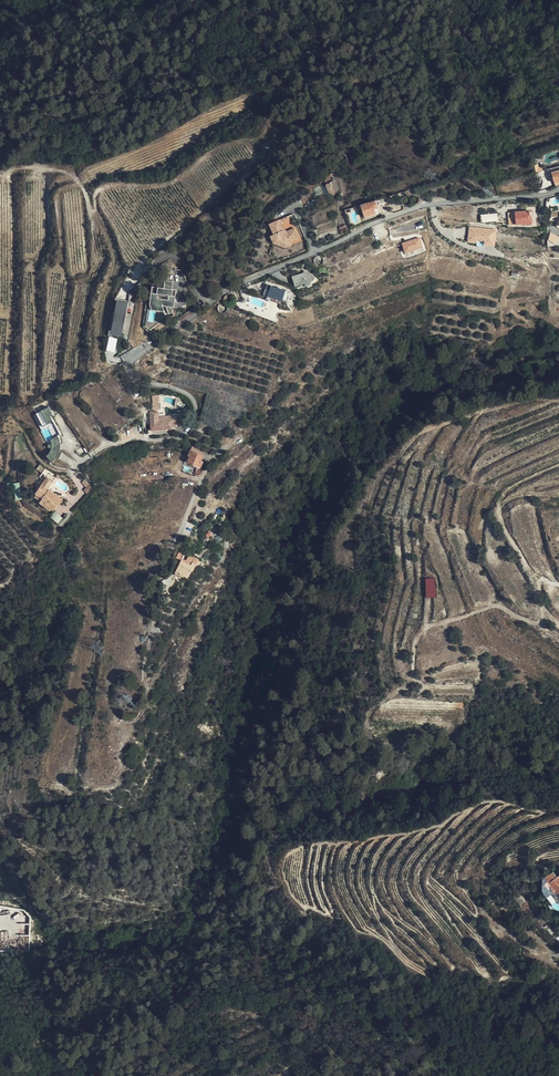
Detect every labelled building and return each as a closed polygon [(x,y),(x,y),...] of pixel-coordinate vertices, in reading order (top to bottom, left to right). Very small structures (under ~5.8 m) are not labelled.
[(338,180),(326,183),(329,195),(341,192),(338,180)] [(379,212),(375,201),(361,205),(364,217),(379,212)] [(510,215),(510,224),(521,223),(521,225),(532,224),(531,210),(515,211),(515,215),(510,215)] [(483,221),(498,220),(498,213),(482,214),(483,221)] [(271,238),(274,246),(290,241),(298,239),(292,219),(272,226),(275,236),(271,238)] [(495,245),(498,229),(470,225),(467,241),(495,245)] [(402,242),(405,253),(424,247),(421,236),(402,242)] [(290,241),(274,246),(275,249),(285,252),(292,246),(290,241)] [(313,281),(315,277),(307,273),(293,277),(296,284),(304,282),(310,285),(312,280),(313,281)] [(273,283),(268,280),(263,283),(262,285),(270,290),(273,284),(273,283)] [(153,292),(151,309),(165,310),(165,306),(174,307),(175,295),(172,295),(173,283),(166,282),(165,287),(158,287),(158,292),(153,292)] [(112,331),(118,301),(115,300),(109,336),(122,338),(123,333),(112,331)] [(129,303),(118,301),(112,331),(123,333),(129,303)] [(135,304),(129,303),(123,333),(122,338),(128,339),(135,304)] [(151,366),(146,359),(140,362),(145,370),(151,366)] [(157,412),(151,412),(151,430),(173,429),(174,427),(181,427),(180,417),(173,417),(173,416),(165,416),(165,421),(159,422),(159,417),(159,412),(157,412)] [(201,460),(204,456),(191,450),(189,455),(191,456),(188,462),(201,468),(203,462),(201,460)] [(33,493),(34,494),(40,498),(38,501),(37,502),(48,509),(49,508),(52,511),(56,504),(57,505),(62,499),(47,488),(52,482),(45,477),(33,493)] [(55,511),(51,516),(58,522),(63,517),(55,511)] [(193,572),(200,560),(196,558),(192,566),(183,561),(177,571),(181,573),(180,574),(188,579),(193,571),(193,572)] [(436,598),(436,579),(427,580),(427,598),(436,598)] [(553,871),(545,877),(545,878),(551,886),(550,887),(554,892),(555,891),(558,895),(558,894),(558,879),(558,877),(557,878),(553,871)]
